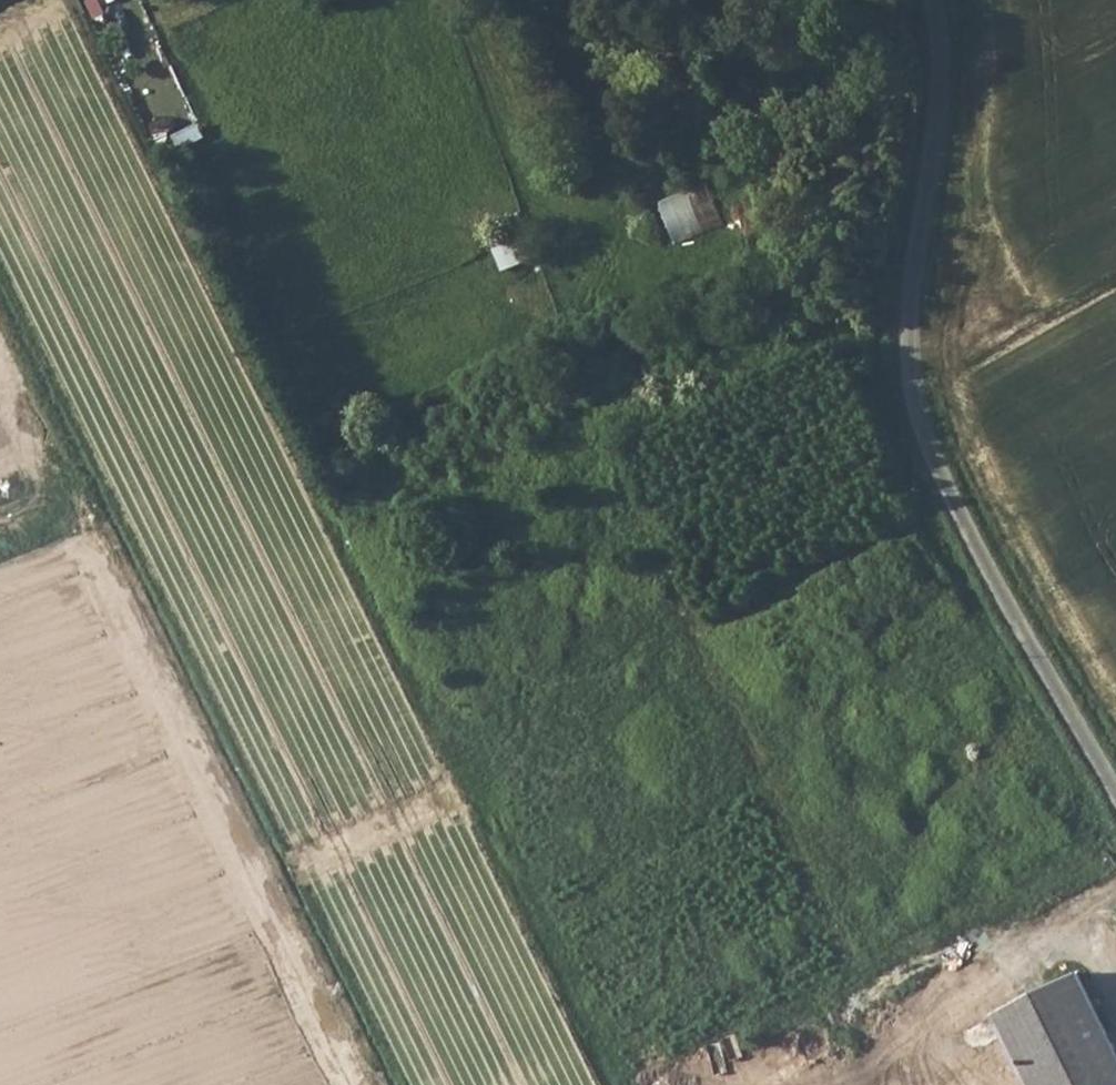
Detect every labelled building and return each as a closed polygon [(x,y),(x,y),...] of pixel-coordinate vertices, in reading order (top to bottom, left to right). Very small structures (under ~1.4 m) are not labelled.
[(803,134),(789,139),(792,155),(807,151),(803,134)] [(500,249),(508,270),(534,261),(526,240),(500,249)] [(1036,1084),(1115,1084),(1115,1038),(1084,973),(1001,1014),(1011,1035),(1036,1084)] [(1011,1035),(946,1068),(955,1084),(1036,1084),(1011,1035)]
